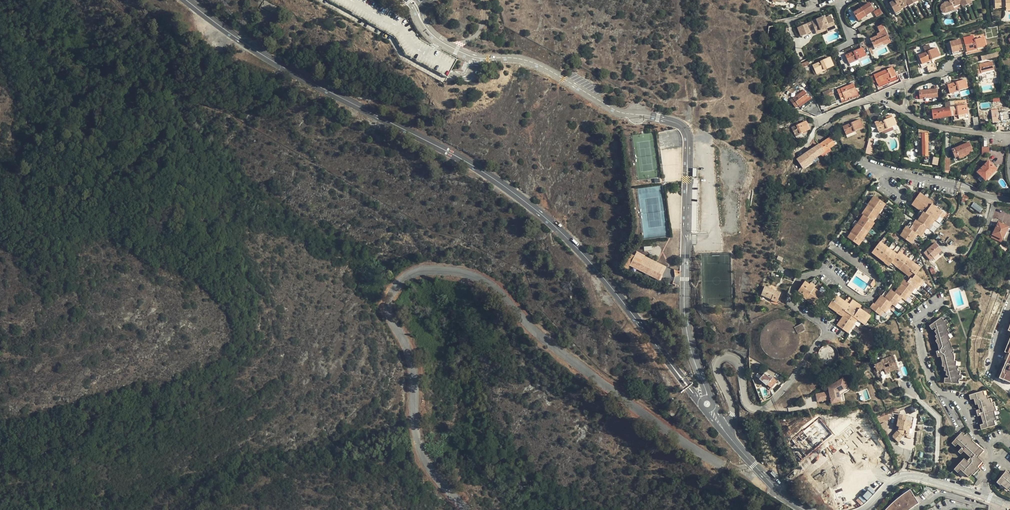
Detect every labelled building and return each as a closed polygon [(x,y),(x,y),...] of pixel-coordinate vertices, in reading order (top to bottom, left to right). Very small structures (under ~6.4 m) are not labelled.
[(895,1),(890,4),(895,12),(901,9),(902,10),(909,6),(909,7),(918,2),(917,0),(895,0),(895,1)] [(946,13),(955,10),(954,8),(961,4),(962,7),(972,3),(971,1),(971,0),(950,0),(950,1),(943,4),(942,5),(941,6),(941,7),(941,8),(941,10),(941,11),(942,12),(945,14),(946,13)] [(995,8),(1006,7),(1006,11),(1009,11),(1009,0),(995,0),(995,8)] [(854,13),(858,21),(862,19),(862,18),(874,11),(869,3),(854,13)] [(873,12),(877,18),(883,15),(880,9),(873,12)] [(821,18),(797,28),(801,37),(810,33),(807,27),(813,25),(816,33),(821,31),(820,28),(828,25),(830,31),(836,28),(830,16),(825,19),(822,20),(821,18)] [(869,28),(867,24),(858,29),(861,33),(869,28)] [(821,31),(816,33),(817,34),(826,30),(827,32),(830,31),(828,25),(820,28),(821,31)] [(870,39),(874,49),(885,44),(884,43),(889,40),(883,25),(877,27),(880,32),(879,33),(880,35),(870,39)] [(961,38),(950,41),(955,58),(957,57),(959,57),(958,53),(965,51),(966,55),(978,52),(987,50),(986,46),(983,37),(974,40),(973,35),(964,38),(965,42),(966,46),(963,46),(962,42),(961,38)] [(927,65),(929,71),(937,69),(934,61),(933,62),(932,59),(940,56),(936,47),(918,55),(922,64),(920,64),(922,67),(927,65)] [(845,55),(849,64),(866,56),(863,48),(845,55)] [(1001,55),(1001,48),(982,53),(983,60),(1001,55)] [(457,62),(442,54),(436,63),(451,71),(457,62)] [(812,69),(814,74),(834,66),(831,57),(823,61),(821,62),(812,65),(814,68),(812,69)] [(980,74),(981,76),(989,74),(988,71),(994,70),(992,61),(975,65),(978,74),(980,74)] [(871,83),(874,90),(899,79),(897,75),(896,76),(893,67),(874,75),(878,83),(876,84),(875,81),(871,83)] [(953,93),(954,95),(961,93),(960,90),(968,88),(966,79),(948,84),(950,94),(953,93)] [(838,90),(843,103),(860,96),(859,93),(858,94),(854,84),(838,90)] [(823,92),(825,98),(833,95),(831,89),(823,92)] [(916,94),(917,103),(934,101),(934,97),(938,97),(937,89),(919,91),(919,94),(916,94)] [(804,90),(790,100),(792,103),(795,101),(798,106),(800,107),(812,98),(811,97),(809,97),(804,90)] [(822,114),(815,100),(803,109),(818,115),(822,114)] [(951,107),(952,116),(954,116),(955,119),(969,117),(967,105),(955,107),(951,107)] [(932,110),(933,119),(943,118),(943,117),(952,116),(951,107),(946,108),(932,110)] [(993,122),(1009,120),(1009,111),(998,112),(998,109),(991,110),(993,122)] [(875,122),(881,135),(898,128),(893,117),(879,123),(878,121),(875,122)] [(843,126),(847,135),(864,128),(861,119),(843,126)] [(792,128),(796,136),(810,130),(806,121),(792,128)] [(819,151),(821,155),(822,154),(827,151),(835,145),(831,138),(820,145),(822,149),(819,151)] [(928,138),(919,138),(919,150),(923,149),(923,142),(928,141),(928,138)] [(923,149),(919,150),(919,157),(928,156),(928,152),(931,152),(930,144),(928,144),(928,141),(923,142),(923,149)] [(952,149),(955,158),(958,157),(969,152),(973,151),(969,142),(952,149)] [(807,153),(812,160),(817,157),(821,155),(819,151),(822,149),(820,145),(807,153)] [(989,161),(978,172),(986,180),(997,170),(989,161)] [(904,232),(901,236),(911,244),(918,235),(921,237),(927,228),(928,230),(935,220),(936,221),(942,212),(932,205),(933,203),(920,194),(912,205),(917,208),(916,208),(921,212),(917,217),(920,219),(918,222),(917,221),(914,225),(910,222),(907,228),(906,227),(903,231),(904,232)] [(851,234),(848,239),(859,246),(875,224),(873,223),(886,205),(875,197),(872,202),(871,201),(868,206),(866,204),(862,210),(865,212),(862,215),(864,216),(859,223),(856,221),(853,226),(855,228),(851,234)] [(971,206),(979,212),(982,208),(974,202),(971,206)] [(997,221),(990,238),(1002,242),(1009,226),(999,221),(1009,221),(1009,215),(1001,211),(994,211),(993,215),(993,217),(991,222),(997,221)] [(875,304),(871,308),(882,316),(885,311),(887,313),(893,305),(896,307),(902,298),(906,301),(916,289),(917,290),(920,286),(922,287),(925,282),(916,275),(921,269),(899,253),(897,256),(880,243),(872,254),(885,263),(884,264),(889,267),(889,266),(894,270),(896,267),(907,275),(904,279),(905,280),(901,284),(902,285),(896,293),(892,290),(890,294),(887,291),(883,296),(882,296),(879,300),(879,301),(876,305),(875,304)] [(936,244),(924,253),(928,257),(931,255),(934,258),(938,254),(938,255),(942,251),(936,244)] [(658,262),(637,251),(631,264),(661,280),(667,267),(658,262)] [(980,270),(977,275),(981,279),(985,274),(980,270)] [(1001,297),(1007,299),(1009,292),(1009,274),(1001,297)] [(806,282),(798,293),(802,296),(800,299),(805,303),(807,300),(811,303),(812,303),(816,306),(824,295),(815,289),(816,287),(811,284),(810,286),(806,282)] [(766,287),(762,296),(769,299),(772,290),(766,287)] [(772,290),(769,299),(773,300),(774,296),(779,298),(781,294),(772,290)] [(845,317),(838,326),(849,334),(858,320),(866,325),(872,316),(861,309),(863,307),(854,301),(851,305),(837,296),(830,307),(838,313),(843,317),(843,316),(845,317)] [(656,320),(653,315),(647,320),(650,325),(656,320)] [(944,378),(944,383),(956,384),(956,380),(959,380),(959,375),(957,375),(957,371),(955,370),(955,366),(953,366),(953,361),(952,360),(952,356),(951,356),(950,353),(951,353),(950,348),(949,349),(948,346),(949,345),(947,342),(949,341),(946,337),(948,335),(945,332),(947,331),(945,327),(946,325),(944,321),(942,322),(939,319),(929,326),(932,330),(935,328),(936,330),(934,331),(936,335),(935,336),(937,340),(935,341),(937,345),(939,351),(936,352),(937,357),(940,356),(942,363),(942,367),(944,367),(944,371),(946,372),(946,376),(948,376),(948,379),(944,378)] [(999,379),(1009,383),(1009,339),(1004,353),(1009,354),(999,379)] [(881,363),(874,366),(877,372),(884,369),(886,374),(898,369),(893,357),(881,361),(881,363)] [(768,385),(771,389),(778,382),(774,379),(773,380),(766,374),(760,380),(767,386),(768,385)] [(830,393),(816,395),(818,403),(831,400),(832,405),(841,403),(839,393),(848,388),(843,380),(829,388),(830,393)] [(839,393),(841,403),(844,402),(843,396),(850,392),(848,388),(839,393)] [(980,425),(981,430),(993,426),(991,422),(994,421),(992,412),(994,412),(991,403),(989,404),(988,399),(986,400),(985,396),(982,396),(981,392),(969,395),(970,400),(974,399),(975,405),(978,404),(979,409),(981,408),(982,412),(980,412),(979,410),(976,411),(977,416),(980,415),(983,424),(980,425)] [(880,423),(890,419),(888,414),(878,418),(880,423)] [(898,430),(892,437),(897,442),(905,434),(905,431),(906,431),(907,426),(910,426),(912,417),(899,415),(897,426),(899,427),(898,430)] [(804,455),(832,433),(820,418),(792,439),(804,455)] [(963,459),(955,468),(958,471),(960,469),(967,476),(970,472),(973,475),(984,463),(978,457),(984,450),(980,447),(979,448),(972,441),(973,440),(965,434),(964,436),(960,433),(951,444),(954,447),(957,445),(960,448),(957,452),(960,454),(963,451),(970,458),(969,458),(967,460),(967,461),(967,462),(963,459)] [(997,480),(1001,484),(1000,485),(1008,490),(1009,487),(1009,475),(1005,471),(997,480)] [(867,500),(874,492),(870,488),(862,496),(867,500)] [(907,509),(912,505),(917,502),(910,490),(905,493),(899,497),(895,502),(890,506),(886,509),(906,509),(907,509)]
